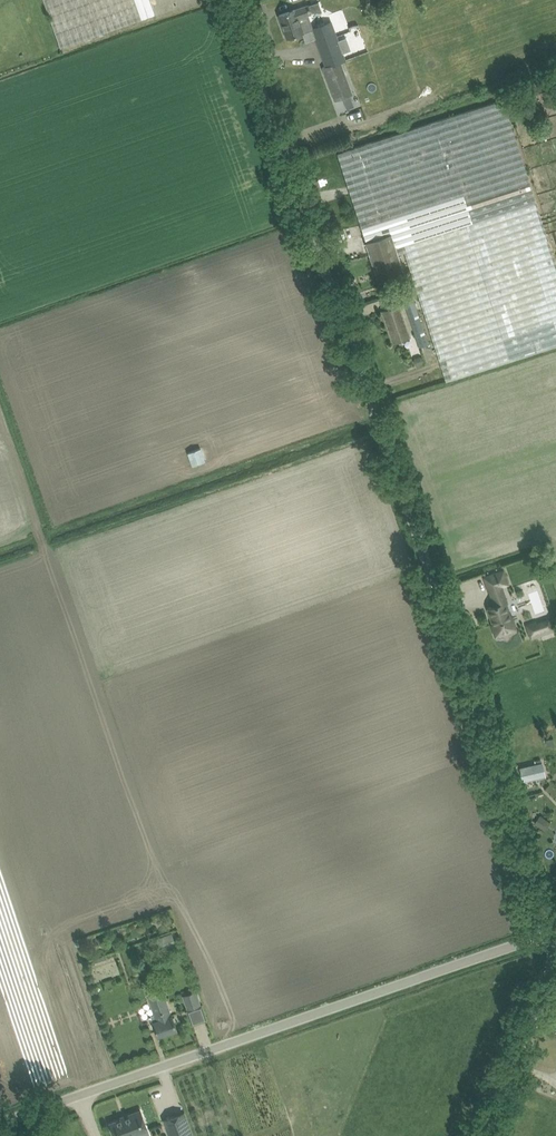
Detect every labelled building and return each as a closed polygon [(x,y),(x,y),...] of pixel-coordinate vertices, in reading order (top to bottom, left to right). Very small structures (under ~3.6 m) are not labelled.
[(60,46),(155,13),(150,0),(44,0),(60,46)] [(289,11),(279,14),(287,38),(297,34),(303,32),(312,28),(307,14),(311,13),(308,5),(295,9),(289,11)] [(312,28),(326,65),(340,60),(340,61),(344,59),(330,21),(312,28)] [(322,67),(335,100),(352,93),(340,61),(340,60),(326,65),(322,67)] [(446,381),(555,345),(555,263),(503,99),(337,152),(371,258),(369,259),(370,264),(372,263),(379,284),(390,280),(405,275),(398,254),(404,252),(446,381)] [(313,182),(316,189),(321,187),(318,179),(313,182)] [(387,283),(377,286),(380,295),(389,292),(387,283)] [(406,302),(417,346),(427,344),(417,300),(406,302)] [(382,310),(393,342),(410,336),(399,304),(382,310)] [(189,453),(193,463),(204,459),(201,449),(189,453)] [(504,570),(484,577),(494,605),(487,608),(493,623),(492,624),(496,635),(516,628),(512,617),(511,617),(506,602),(507,602),(505,595),(504,595),(500,586),(501,586),(500,581),(501,578),(506,577),(504,570)] [(536,619),(524,624),(528,635),(531,634),(531,635),(553,627),(550,617),(537,621),(536,619)] [(520,767),(523,780),(545,775),(542,762),(520,767)] [(535,823),(545,830),(551,822),(541,815),(535,823)] [(171,931),(156,937),(160,950),(176,944),(171,931)] [(154,1025),(158,1035),(177,1029),(172,1014),(171,1015),(163,990),(148,995),(155,1013),(151,1014),(154,1025)] [(183,995),(187,1007),(201,1003),(196,990),(183,995)] [(110,1122),(115,1135),(126,1135),(134,1133),(147,1128),(141,1109),(126,1115),(126,1116),(122,1118),(110,1122)] [(169,1135),(194,1135),(185,1111),(162,1119),(169,1135)]
